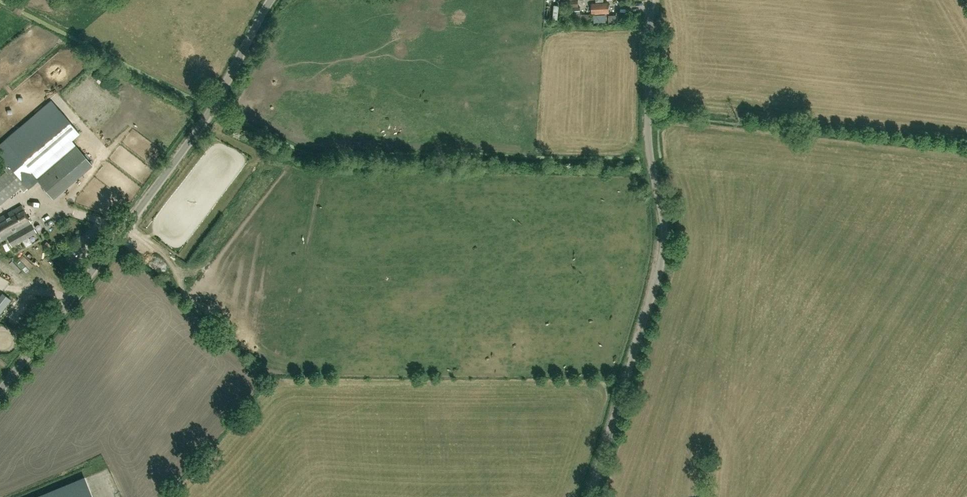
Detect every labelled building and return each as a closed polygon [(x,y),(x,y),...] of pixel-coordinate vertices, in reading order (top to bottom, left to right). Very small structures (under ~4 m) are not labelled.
[(592,14),(609,13),(608,3),(592,4),(592,14)] [(0,176),(0,203),(24,183),(28,188),(37,180),(52,196),(54,199),(61,192),(78,177),(93,165),(77,146),(72,140),(78,134),(51,101),(0,144),(0,155),(10,167),(0,176)] [(37,233),(22,206),(0,218),(0,242),(7,238),(12,247),(37,233)] [(0,296),(0,306),(3,309),(11,299),(2,293),(0,296)] [(40,496),(93,496),(85,479),(40,496)]
